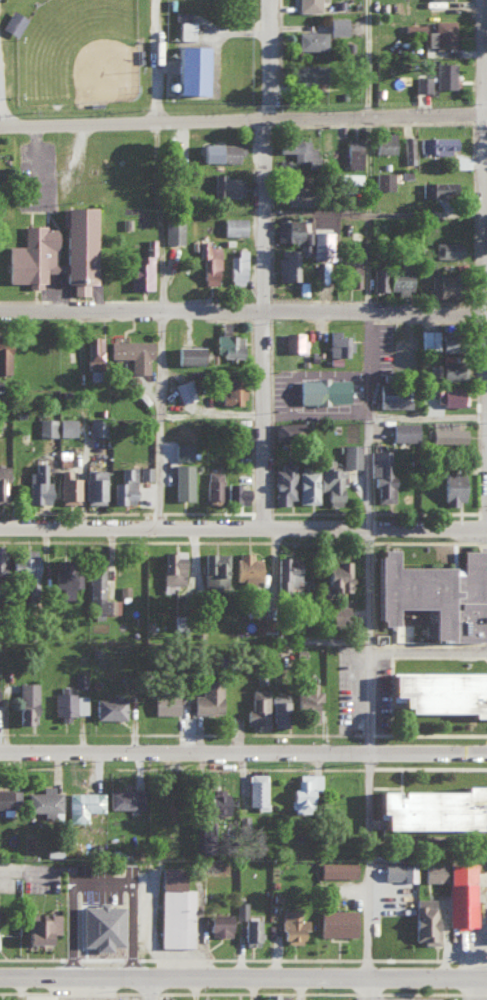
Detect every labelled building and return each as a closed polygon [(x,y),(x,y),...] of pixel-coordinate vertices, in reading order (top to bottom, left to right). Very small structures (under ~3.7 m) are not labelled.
[(319,0),(297,0),(297,11),(319,11),(319,0)] [(25,16),(9,9),(1,29),(17,36),(25,16)] [(347,17),(327,16),(327,34),(347,35),(347,17)] [(427,48),(454,47),(454,19),(434,19),(434,30),(426,30),(427,48)] [(193,39),(193,21),(176,21),(175,39),(193,39)] [(297,50),(326,49),(325,31),(296,31),(297,50)] [(172,94),(202,95),(203,47),(173,46),(172,94)] [(435,88),(453,88),(453,62),(434,62),(435,88)] [(311,92),(311,82),(324,82),(325,65),(290,64),(290,92),(311,92)] [(428,91),(429,76),(415,76),(414,91),(428,91)] [(373,133),(373,153),(394,152),(393,132),(373,133)] [(315,147),(308,146),(308,139),(299,139),(299,134),(277,134),(277,151),(292,152),(292,160),(314,160),(315,147)] [(412,136),(402,136),(403,159),(413,158),(412,136)] [(454,136),(419,137),(420,153),(454,152),(454,136)] [(345,168),(359,168),(359,139),(345,139),(345,168)] [(241,144),(199,143),(198,161),(241,162),(241,144)] [(392,190),(392,172),(375,172),(375,190),(392,190)] [(242,178),(225,178),(225,173),(213,173),(213,194),(241,195),(242,178)] [(361,174),(336,173),(336,182),(361,183),(361,174)] [(299,203),(298,176),(279,177),(280,203),(299,203)] [(453,180),(421,181),(421,195),(454,194),(453,180)] [(93,208),(62,207),(61,262),(54,262),(55,225),(22,224),(22,244),(6,243),(5,281),(27,281),(27,286),(42,286),(42,271),(61,271),(61,281),(70,281),(70,293),(86,293),(86,281),(91,281),(93,208)] [(245,216),(222,217),(222,234),(245,234),(245,216)] [(274,218),(275,241),(299,240),(298,217),(274,218)] [(164,242),(182,241),(182,220),(164,220),(164,242)] [(310,257),(322,257),(321,236),(324,236),(324,230),(309,230),(310,257)] [(152,237),(147,237),(147,253),(134,253),(134,261),(128,261),(128,287),(151,288),(152,237)] [(207,239),(198,239),(198,256),(201,256),(201,282),(217,282),(217,256),(207,256),(207,239)] [(434,257),(462,257),(462,241),(435,241),(434,257)] [(277,279),(296,278),(296,247),(277,248),(277,279)] [(244,283),(245,248),(235,248),(235,254),(228,254),(227,283),(244,283)] [(359,258),(341,257),(340,285),(358,286),(359,258)] [(371,264),(371,290),(409,291),(409,265),(371,264)] [(430,272),(430,294),(452,294),(452,272),(430,272)] [(349,355),(349,334),(337,334),(337,329),(328,328),(327,355),(349,355)] [(438,328),(419,329),(420,350),(438,350),(447,350),(446,333),(438,333),(438,328)] [(304,350),(304,330),(283,331),(283,350),(304,350)] [(212,354),(241,355),(242,334),(212,333),(212,354)] [(101,367),(102,335),(86,335),(85,366),(101,367)] [(148,357),(152,357),(152,340),(108,339),(108,357),(130,357),(130,371),(147,372),(148,357)] [(199,344),(173,345),(174,362),(199,362),(199,344)] [(463,359),(453,358),(453,354),(440,353),(440,362),(434,362),(434,376),(462,377),(463,359)] [(218,376),(217,402),(241,403),(241,377),(218,376)] [(174,382),(180,402),(196,397),(189,377),(174,382)] [(347,402),(347,377),(297,378),(297,403),(347,402)] [(377,406),(407,406),(406,383),(376,384),(377,406)] [(463,386),(435,387),(435,404),(463,403),(463,386)] [(37,435),(56,435),(56,417),(37,417),(37,435)] [(57,434),(75,435),(76,417),(57,417),(57,434)] [(105,434),(105,417),(88,417),(88,434),(105,434)] [(390,439),(415,439),(416,421),(391,420),(390,439)] [(463,427),(454,427),(454,420),(429,420),(429,440),(463,441),(463,427)] [(359,466),(359,443),(342,442),(342,466),(359,466)] [(375,501),(390,501),(390,449),(368,448),(368,485),(375,485),(375,501)] [(296,502),(317,502),(317,490),(324,490),(324,504),(341,504),(341,467),(329,467),(329,457),(316,457),(316,464),(296,464),(296,502)] [(44,462),(33,461),(33,470),(27,470),(26,501),(49,502),(49,481),(44,481),(44,462)] [(293,461),(273,461),(274,503),(287,503),(287,497),(294,497),(293,461)] [(191,463),(172,463),(173,499),(192,498),(191,463)] [(151,465),(139,465),(138,479),(150,479),(151,465)] [(111,481),(112,502),(135,502),(134,466),(119,466),(119,480),(111,481)] [(79,476),(68,476),(68,469),(59,468),(58,502),(78,503),(79,476)] [(104,469),(85,468),(85,502),(104,502),(104,469)] [(439,471),(441,503),(463,502),(461,469),(439,471)] [(205,498),(220,498),(220,470),(205,470),(205,498)] [(247,503),(247,487),(237,486),(237,482),(224,481),(223,502),(247,503)] [(459,548),(459,573),(448,573),(448,565),(390,565),(390,546),(373,546),(373,623),(389,623),(389,606),(428,606),(428,638),(486,638),(486,548),(459,548)] [(36,548),(15,548),(16,555),(7,555),(7,573),(16,573),(16,582),(37,581),(36,548)] [(183,549),(161,549),(161,591),(173,591),(173,585),(184,585),(183,549)] [(224,551),(201,552),(202,586),(226,585),(224,551)] [(257,554),(233,554),(233,582),(257,581),(257,554)] [(276,591),(298,590),(297,555),(275,556),(276,591)] [(321,561),(320,589),(345,590),(346,560),(328,559),(328,562),(321,561)] [(118,598),(103,598),(103,561),(90,561),(89,618),(103,618),(103,612),(118,612),(118,598)] [(81,586),(80,568),(51,568),(51,598),(72,598),(72,586),(81,586)] [(346,616),(347,605),(337,605),(337,615),(346,616)] [(390,607),(390,623),(427,622),(427,606),(390,607)] [(386,703),(401,703),(401,713),(486,714),(486,677),(483,677),(483,672),(387,671),(386,703)] [(200,693),(191,694),(192,712),(220,711),(219,675),(199,675),(200,693)] [(36,681),(17,681),(16,722),(35,723),(36,681)] [(249,708),(244,708),(244,727),(267,726),(266,688),(249,688),(249,708)] [(86,713),(85,692),(52,693),(53,714),(86,713)] [(152,713),(176,713),(177,693),(152,692),(152,713)] [(286,725),(286,696),(270,697),(270,726),(286,725)] [(123,718),(123,698),(93,697),(93,718),(123,718)] [(264,772),(246,773),(247,807),(265,807),(264,772)] [(320,773),(295,773),(295,787),(290,787),(290,812),(312,812),(312,793),(320,793),(320,773)] [(475,828),(475,823),(486,823),(486,783),(458,783),(458,789),(392,789),(372,789),(372,812),(378,812),(378,828),(475,828)] [(60,810),(60,791),(51,791),(52,784),(41,784),(40,791),(26,791),(25,810),(60,810)] [(19,806),(19,788),(0,788),(0,806),(19,806)] [(141,807),(141,788),(107,788),(107,807),(141,807)] [(67,822),(86,821),(86,811),(102,810),(101,791),(66,792),(67,822)] [(205,813),(225,813),(226,792),(206,792),(205,813)] [(237,830),(248,830),(248,815),(237,815),(237,830)] [(194,852),(214,852),(213,819),(193,819),(194,852)] [(353,877),(354,862),(318,861),(318,876),(353,877)] [(382,877),(400,878),(400,863),(383,862),(382,877)] [(445,862),(423,862),(422,880),(444,880),(445,862)] [(472,862),(445,862),(446,926),(473,925),(472,862)] [(192,888),(181,888),(181,867),(159,866),(158,946),(191,946),(192,888)] [(435,944),(436,898),(412,897),(412,939),(422,939),(422,943),(435,944)] [(235,917),(242,918),(241,943),(257,944),(258,918),(246,917),(246,901),(236,901),(235,917)] [(306,919),(297,918),(298,908),(280,908),(279,942),(300,942),(301,928),(305,928),(306,919)] [(353,909),(317,908),(317,934),(353,935),(353,909)] [(57,932),(58,913),(37,912),(37,913),(24,912),(23,942),(47,943),(47,932),(57,932)] [(229,935),(230,912),(208,912),(207,934),(229,935)]
